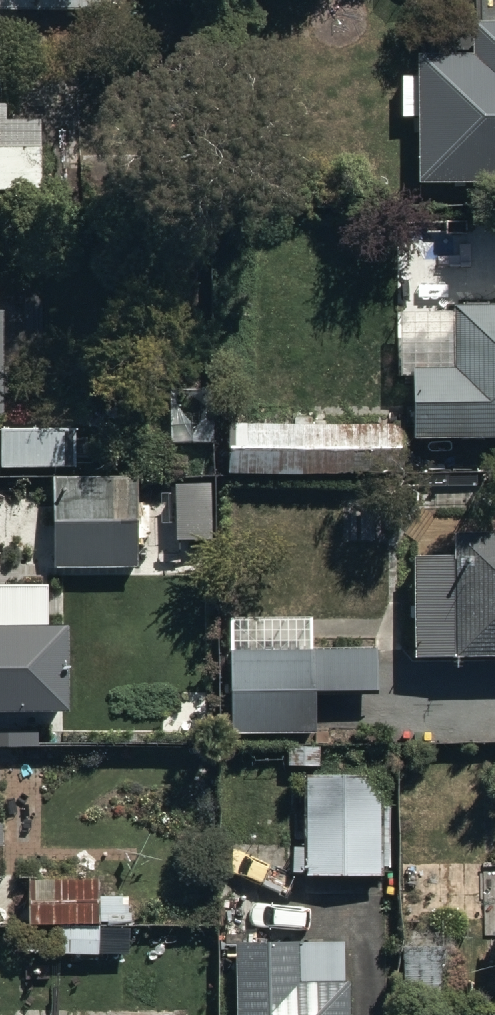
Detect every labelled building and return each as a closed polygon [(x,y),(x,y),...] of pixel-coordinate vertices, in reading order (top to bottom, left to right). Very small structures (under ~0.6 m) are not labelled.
[(111,20),(111,0),(0,0),(0,22),(111,20)] [(414,164),(494,164),(494,11),(472,11),(472,42),(414,42),(414,164)] [(414,453),(494,453),(494,320),(455,320),(455,387),(414,387),(414,453)] [(73,445),(3,444),(2,482),(72,483),(73,445)] [(137,487),(54,489),(56,580),(139,579),(137,487)] [(413,672),(494,673),(494,549),(455,549),(455,576),(414,576),(413,672)] [(43,744),(42,714),(71,714),(71,623),(49,624),(49,584),(0,584),(0,744),(43,744)] [(230,613),(230,742),(316,743),(316,706),(379,706),(379,658),(312,658),(312,613),(230,613)] [(381,787),(303,788),(304,888),(383,887),(381,787)] [(29,925),(103,924),(103,866),(29,866),(29,925)] [(237,1014),(351,1014),(351,996),(346,996),(346,954),(237,954),(237,1014)]
